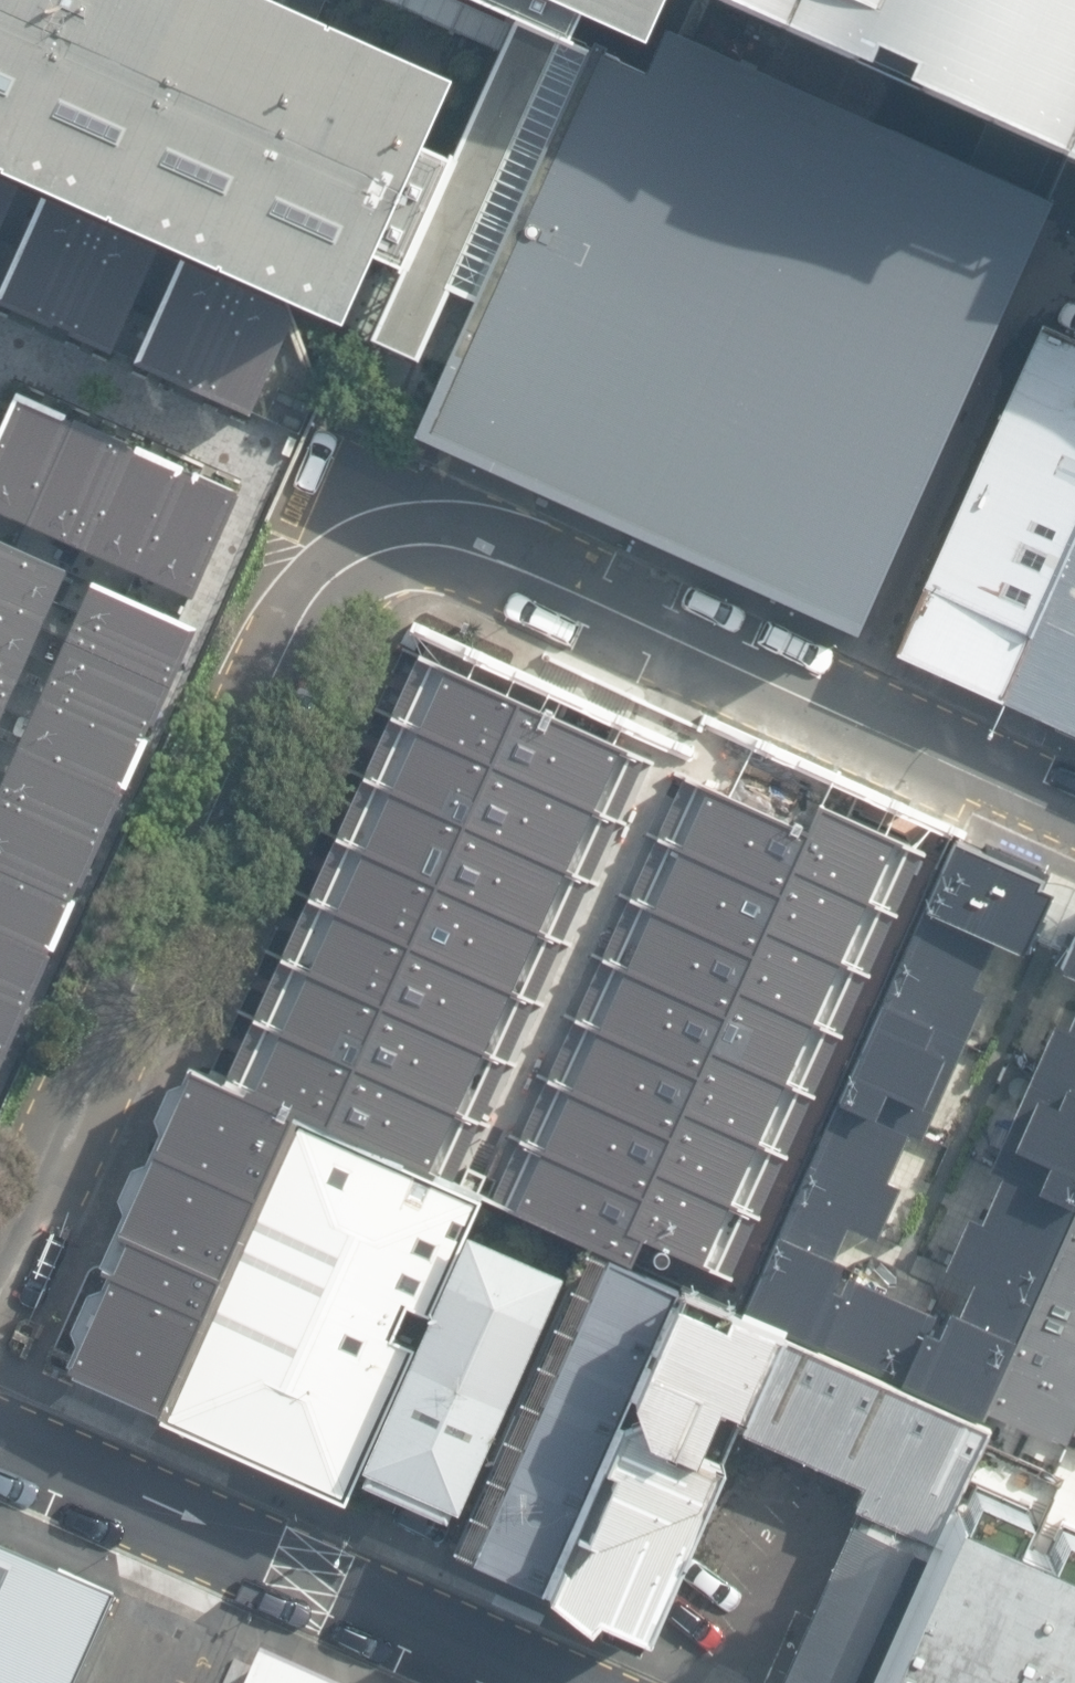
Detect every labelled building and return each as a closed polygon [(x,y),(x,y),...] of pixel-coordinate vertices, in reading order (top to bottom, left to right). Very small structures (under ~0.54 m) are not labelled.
[(268,0),(0,0),(0,159),(348,317),(460,84),(268,0)] [(633,43),(652,0),(539,0),(633,43)] [(702,9),(1074,172),(1074,0),(706,0),(702,9)] [(598,54),(436,432),(870,640),(1074,173),(1074,172),(702,9),(686,2),(649,78),(598,54)] [(245,408),(292,304),(0,174),(0,299),(245,408)] [(1074,533),(1074,342),(1040,327),(899,652),(1002,699),(1074,533)] [(0,412),(0,504),(191,590),(240,482),(14,381),(0,412)] [(67,562),(0,532),(0,714),(67,562)] [(1002,699),(1074,732),(1074,533),(1002,699)] [(95,574),(0,785),(0,1062),(197,621),(95,574)] [(632,747),(418,653),(230,1078),(444,1172),(632,747)] [(820,826),(685,770),(499,1198),(737,1305),(927,850),(829,807),(820,826)] [(927,850),(737,1305),(981,1418),(1074,1201),(1074,1011),(1069,1024),(1055,1019),(948,1268),(972,1280),(955,1319),(828,1263),(845,1224),(874,1236),(986,988),(973,982),(993,936),(1026,951),(1055,881),(940,825),(927,850)] [(1058,967),(1074,975),(1074,928),(1058,967)] [(303,1117),(189,1071),(56,1371),(165,1421),(303,1117)] [(476,1196),(303,1117),(165,1421),(337,1499),(349,1475),(460,1227),(476,1196)] [(986,1427),(953,1509),(1074,1563),(1074,1212),(986,1427)] [(559,1271),(460,1227),(349,1475),(448,1519),(559,1271)] [(773,1329),(581,1244),(448,1546),(542,1588),(587,1625),(597,1613),(646,1633),(731,1430),(773,1329)] [(773,1329),(731,1430),(861,1488),(853,1506),(938,1544),(953,1509),(986,1427),(773,1329)] [(953,1509),(938,1544),(932,1557),(877,1682),(1074,1682),(1074,1563),(953,1509)] [(851,1526),(780,1682),(877,1682),(932,1557),(851,1526)] [(0,1545),(0,1682),(85,1682),(124,1597),(0,1545)] [(265,1655),(253,1682),(327,1682),(265,1655)]
